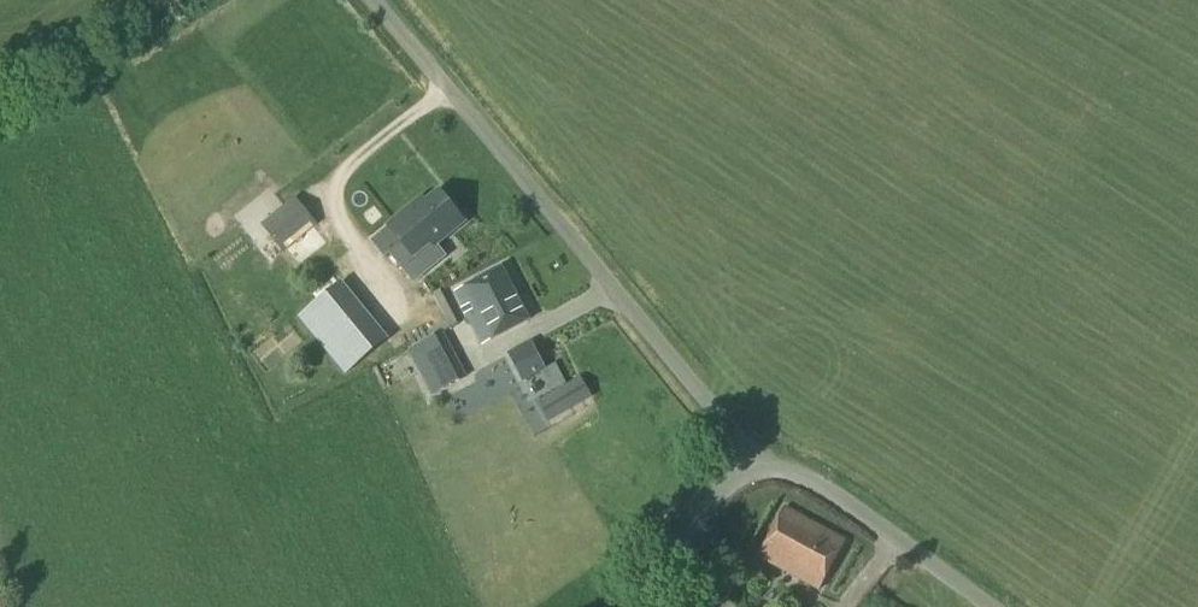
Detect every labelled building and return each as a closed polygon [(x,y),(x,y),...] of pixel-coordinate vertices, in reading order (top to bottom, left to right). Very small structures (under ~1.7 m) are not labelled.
[(429,205),(424,198),(387,229),(401,247),(390,256),(416,287),(449,260),(441,250),(470,226),(443,193),(429,205)] [(283,255),(318,227),(295,198),(261,226),(283,255)] [(455,293),(469,319),(482,345),(528,321),(502,269),(455,293)] [(298,319),(322,347),(364,313),(340,285),(298,319)] [(411,346),(448,324),(432,298),(395,320),(411,346)] [(426,341),(408,351),(432,397),(467,378),(443,332),(426,341)] [(522,382),(545,372),(532,343),(509,354),(522,382)] [(565,352),(550,358),(556,373),(571,367),(565,352)] [(547,421),(590,395),(580,378),(536,404),(547,421)] [(846,541),(830,532),(785,508),(758,558),(819,591),(846,541)] [(666,515),(665,517),(662,522),(668,526),(673,520),(666,515)]
